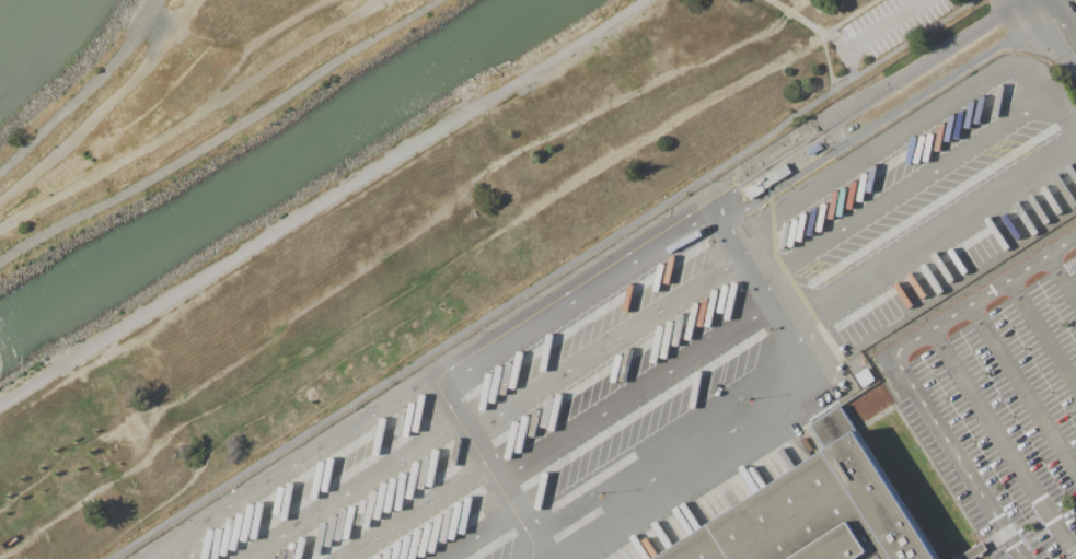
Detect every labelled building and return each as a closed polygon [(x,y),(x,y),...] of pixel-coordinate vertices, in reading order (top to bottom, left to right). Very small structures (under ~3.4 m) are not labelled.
[(806,150),(820,141),(823,148),(810,156),(806,150)] [(786,163),(792,173),(778,180),(774,173),(773,171),(786,163)] [(856,375),(867,368),(875,380),(864,386),(856,375)] [(811,424),(842,406),(856,430),(825,449),(811,424)] [(857,431),(940,558),(658,558),(857,431)] [(988,550),(974,558),(956,558),(983,541),(988,550)]
